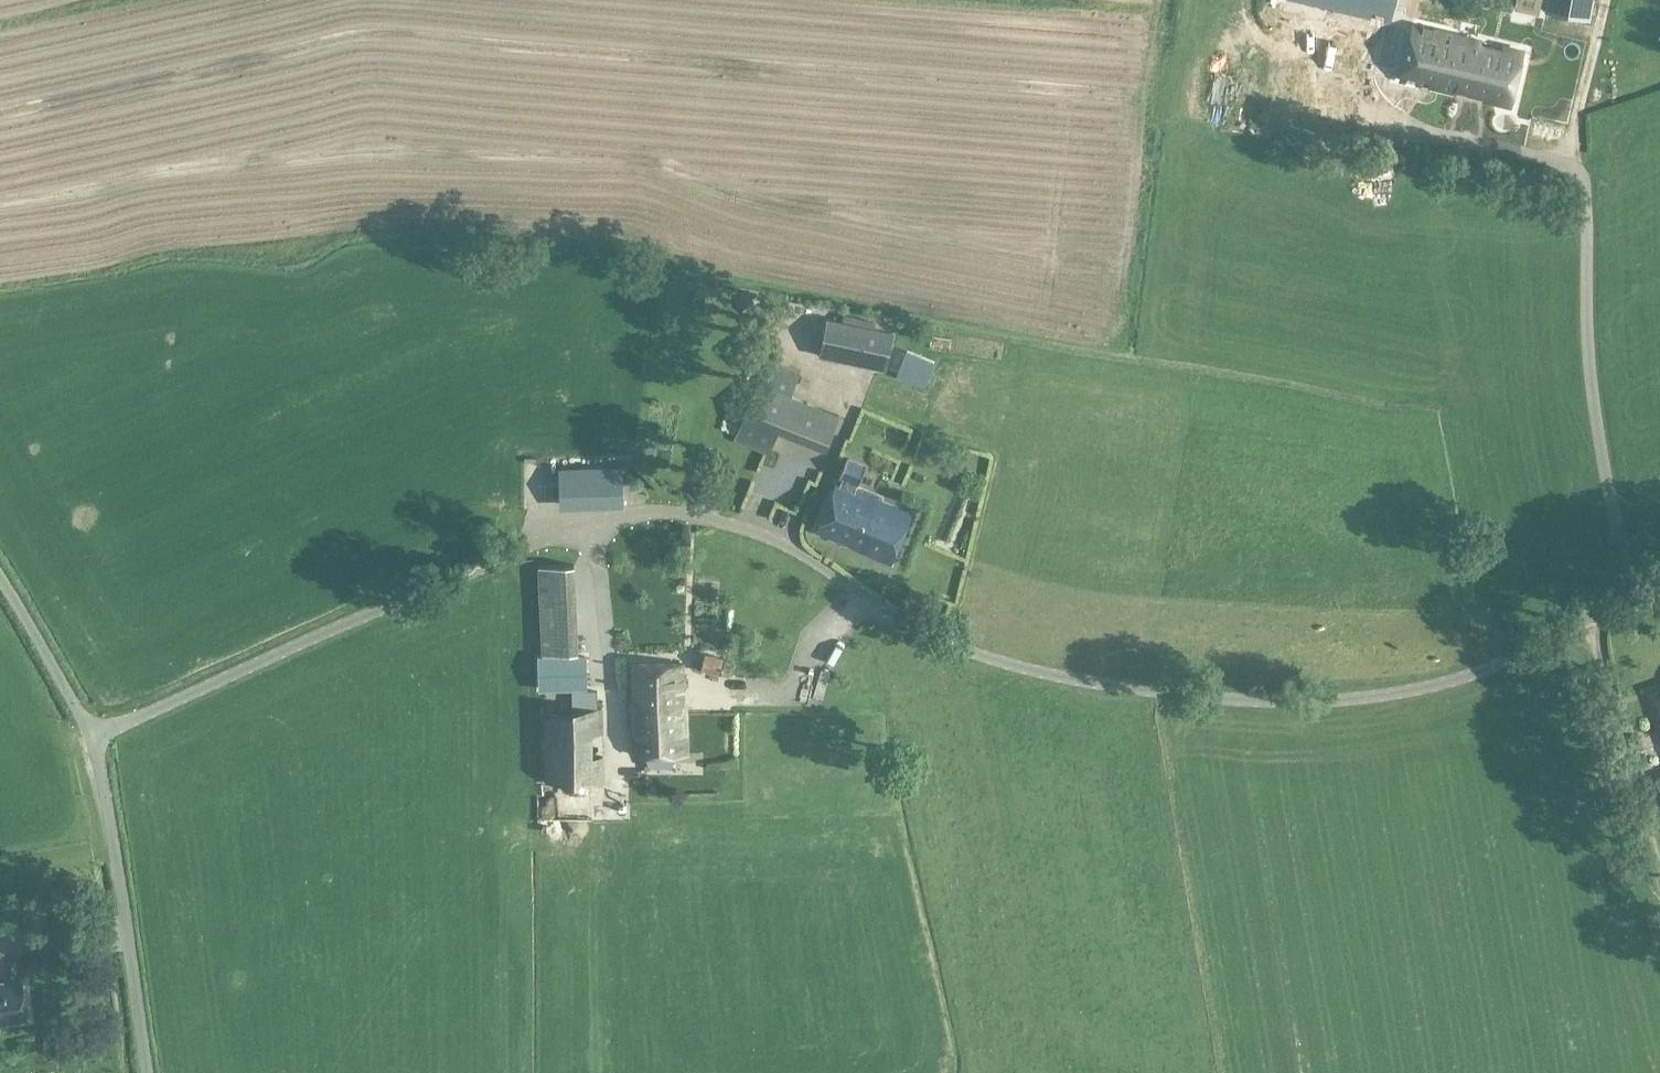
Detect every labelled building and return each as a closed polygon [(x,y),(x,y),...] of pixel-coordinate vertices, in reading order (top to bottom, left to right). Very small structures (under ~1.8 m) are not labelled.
[(1372,9),(1385,12),(1390,13),(1394,0),(1336,0),(1372,9)] [(1537,13),(1540,0),(1517,0),(1515,8),(1537,13)] [(1592,0),(1547,0),(1545,11),(1588,20),(1592,0)] [(1509,104),(1521,51),(1414,27),(1402,80),(1509,104)] [(1217,90),(1215,103),(1242,107),(1244,95),(1217,90)] [(1361,169),(1368,194),(1380,191),(1374,165),(1361,169)] [(885,368),(893,332),(827,319),(820,354),(885,368)] [(925,381),(933,360),(908,350),(899,371),(925,381)] [(825,449),(839,415),(792,396),(801,371),(784,364),(767,357),(757,383),(733,441),(768,455),(778,431),(825,449)] [(857,485),(865,466),(846,459),(838,477),(845,480),(856,485),(857,485)] [(562,504),(625,502),(624,476),(624,468),(561,470),(562,504)] [(679,480),(684,497),(697,493),(692,477),(679,480)] [(911,514),(854,491),(856,485),(845,480),(843,486),(836,484),(826,508),(816,532),(891,562),(901,538),(911,514)] [(575,587),(539,588),(542,655),(577,653),(575,587)] [(731,668),(723,666),(725,659),(705,654),(702,670),(729,677),(731,668)] [(586,688),(585,657),(539,658),(540,689),(586,688)] [(687,754),(686,702),(684,702),(684,662),(634,663),(635,702),(633,702),(634,755),(687,754)] [(599,709),(598,692),(573,693),(573,710),(599,709)] [(602,709),(599,709),(573,710),(546,710),(547,783),(605,781),(604,757),(592,757),(591,734),(603,733),(602,709)] [(534,806),(534,821),(552,822),(553,807),(534,806)] [(26,1016),(22,981),(0,984),(0,1020),(26,1016)]
